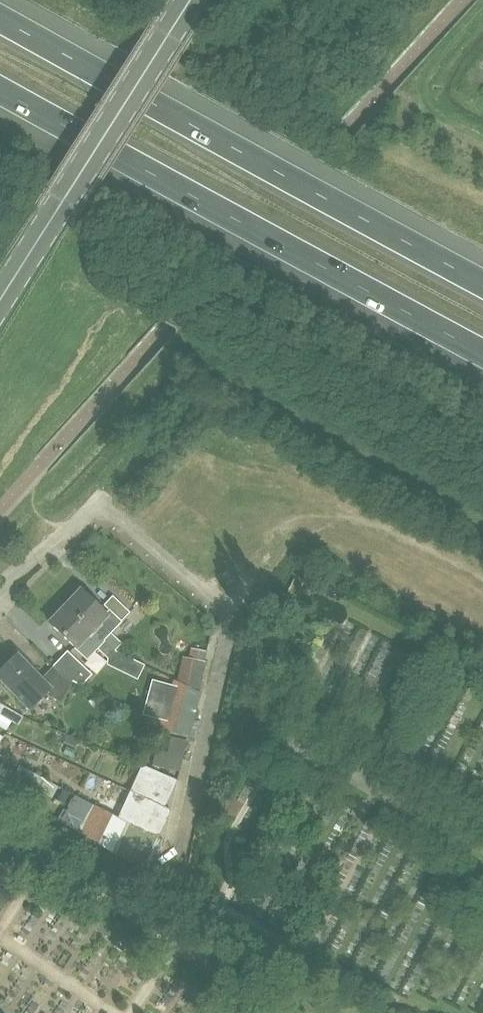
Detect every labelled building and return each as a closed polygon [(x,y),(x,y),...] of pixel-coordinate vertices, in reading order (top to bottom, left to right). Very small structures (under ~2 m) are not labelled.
[(81,590),(66,605),(102,640),(115,651),(121,644),(110,634),(112,632),(122,622),(121,622),(130,613),(113,596),(104,605),(110,611),(106,615),(81,590)] [(66,605),(49,623),(76,648),(86,658),(88,660),(98,649),(108,658),(115,651),(102,640),(66,605)] [(205,651),(191,648),(189,658),(203,661),(205,651)] [(91,675),(87,670),(67,651),(52,666),(65,679),(72,682),(81,686),(91,675)] [(52,666),(40,679),(16,655),(14,657),(13,656),(6,662),(8,664),(0,671),(0,679),(30,710),(46,694),(51,699),(52,698),(62,704),(72,682),(65,679),(52,666)] [(183,657),(176,686),(199,692),(201,681),(205,662),(203,661),(189,658),(183,657)] [(158,729),(166,731),(187,737),(200,692),(199,692),(176,686),(173,686),(169,704),(164,722),(160,721),(158,729)] [(19,725),(23,717),(0,704),(0,714),(19,725)] [(142,765),(130,791),(148,799),(165,807),(177,780),(142,765)] [(42,780),(37,791),(51,799),(56,788),(42,780)] [(148,799),(135,827),(143,830),(158,838),(171,810),(165,807),(148,799)] [(164,841),(158,838),(143,830),(135,827),(128,823),(113,853),(128,861),(148,874),(164,841)]
